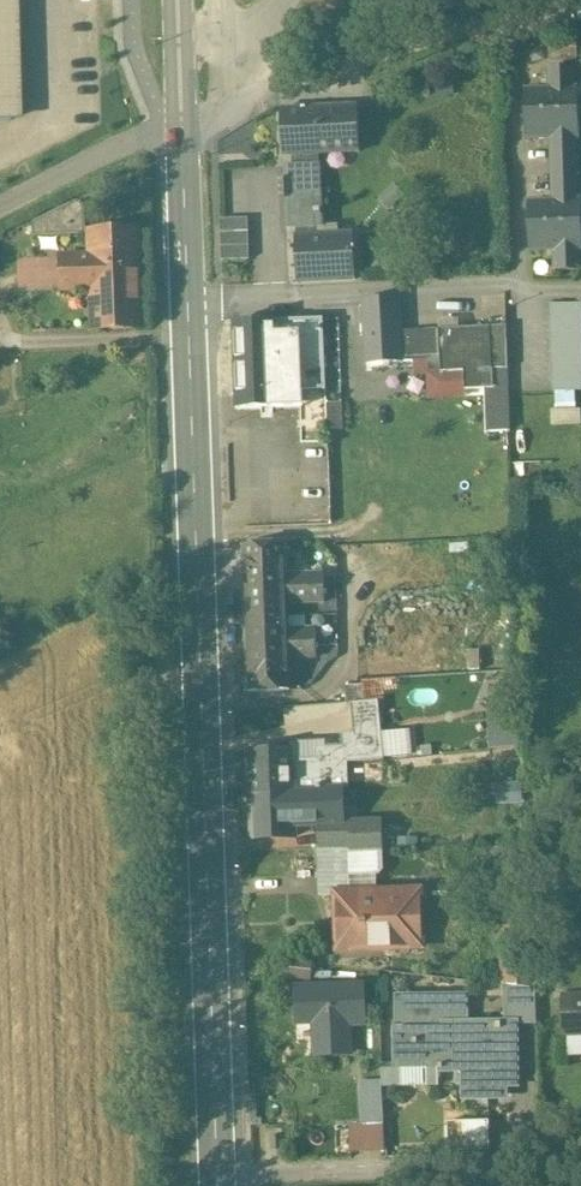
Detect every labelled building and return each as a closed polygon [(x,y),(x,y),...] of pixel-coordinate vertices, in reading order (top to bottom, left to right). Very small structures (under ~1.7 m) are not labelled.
[(22,122),(19,0),(0,0),(0,123),(22,122)] [(577,48),(550,49),(550,63),(578,62),(577,48)] [(574,68),(549,69),(550,89),(525,90),(526,115),(579,113),(578,88),(575,88),(574,68)] [(358,106),(281,110),(284,156),(294,155),(319,154),(360,152),(358,106)] [(579,113),(526,115),(527,140),(551,139),(552,171),(577,170),(576,138),(580,138),(579,113)] [(319,154),(294,155),(295,165),(294,165),(298,229),(299,228),(299,236),(296,236),(298,283),(356,280),(354,234),(314,236),(314,228),(324,227),(321,164),(319,164),(319,154)] [(552,171),(553,202),(529,203),(530,228),(580,226),(580,201),(578,201),(577,170),(552,171)] [(78,211),(35,232),(36,246),(88,244),(87,218),(81,218),(78,211)] [(249,218),(221,219),(222,261),(250,260),(249,218)] [(530,228),(530,253),(555,252),(556,272),(580,271),(580,251),(580,226),(530,228)] [(138,229),(91,232),(92,257),(93,288),(95,330),(142,328),(138,229)] [(92,257),(62,258),(63,290),(93,288),(92,257)] [(399,298),(364,300),(368,364),(403,362),(401,332),(399,298)] [(553,306),(554,396),(580,396),(580,306),(553,306)] [(323,320),(274,321),(235,323),(238,397),(277,395),(277,392),(304,391),(304,390),(326,390),(323,320)] [(507,326),(441,330),(442,360),(441,360),(442,373),(465,372),(466,391),(494,389),(493,370),(508,369),(507,326)] [(441,330),(401,332),(403,362),(441,360),(442,360),(441,330)] [(287,546),(244,548),(246,589),(289,587),(288,573),(287,546)] [(364,556),(352,549),(338,572),(351,579),(356,569),(364,556)] [(379,558),(367,550),(364,556),(356,569),(369,577),(379,558)] [(392,562),(381,555),(379,558),(369,577),(379,583),(392,562)] [(325,572),(288,573),(289,587),(326,586),(325,572)] [(326,586),(289,587),(289,604),(327,603),(326,586)] [(289,587),(246,589),(247,619),(290,617),(289,604),(289,587)] [(407,592),(404,592),(402,593),(399,595),(397,597),(396,601),(395,604),(396,607),(397,610),(399,612),(402,614),(404,615),(408,616),(412,614),(414,613),(417,610),(418,607),(419,605),(419,603),(418,600),(418,598),(417,597),(416,595),(413,594),(410,592),(407,592)] [(290,617),(247,619),(248,647),(291,645),(290,629),(290,617)] [(418,620),(414,619),(411,621),(410,622),(409,623),(409,624),(409,626),(409,629),(411,630),(413,631),(415,632),(417,631),(419,630),(420,629),(421,626),(420,624),(420,623),(419,622),(418,620)] [(316,628),(290,629),(291,645),(317,644),(316,628)] [(317,644),(291,645),(291,657),(317,656),(317,644)] [(291,645),(248,647),(250,692),(293,690),(291,657),(291,645)] [(476,655),(466,656),(467,669),(477,668),(476,655)] [(380,701),(354,703),(356,735),(343,736),(344,750),(292,752),(292,768),(293,795),(319,790),(342,790),(350,790),(349,764),(385,760),(380,701)] [(325,717),(325,705),(302,705),(303,717),(325,717)] [(520,747),(518,711),(492,713),(494,748),(520,747)] [(292,752),(252,752),(254,796),(293,795),(292,768),(292,752)] [(319,790),(293,795),(294,824),(320,824),(319,790)] [(342,790),(319,790),(320,824),(344,823),(344,822),(342,790)] [(293,795),(254,796),(255,839),(294,838),(294,824),(293,795)] [(380,821),(344,822),(344,823),(320,824),(321,848),(351,847),(351,853),(381,851),(380,821)] [(351,847),(321,848),(322,895),(337,895),(337,894),(352,894),(351,853),(351,847)] [(381,851),(351,853),(352,894),(378,893),(377,875),(381,871),(380,859),(381,859),(381,851)] [(352,894),(337,894),(337,895),(339,950),(424,947),(422,892),(378,893),(352,894)] [(530,928),(501,930),(505,986),(534,990),(530,928)] [(313,963),(293,960),(291,978),(311,981),(313,963)] [(365,985),(296,988),(298,1024),(315,1024),(316,1058),(346,1056),(344,1026),(366,1025),(365,985)] [(534,990),(505,986),(506,1023),(506,1028),(513,1028),(538,1027),(537,990),(534,990)] [(465,995),(436,996),(436,1002),(400,1003),(401,1026),(393,1026),(394,1067),(438,1066),(438,1071),(467,1070),(467,1098),(502,1098),(502,1087),(515,1087),(513,1028),(506,1028),(506,1023),(465,1024),(465,995)] [(566,998),(566,995),(563,995),(565,1036),(568,1036),(568,1034),(580,1033),(580,997),(566,998)] [(382,1082),(363,1083),(366,1125),(385,1125),(382,1082)] [(366,1125),(351,1126),(353,1153),(386,1152),(385,1125),(366,1125)]
